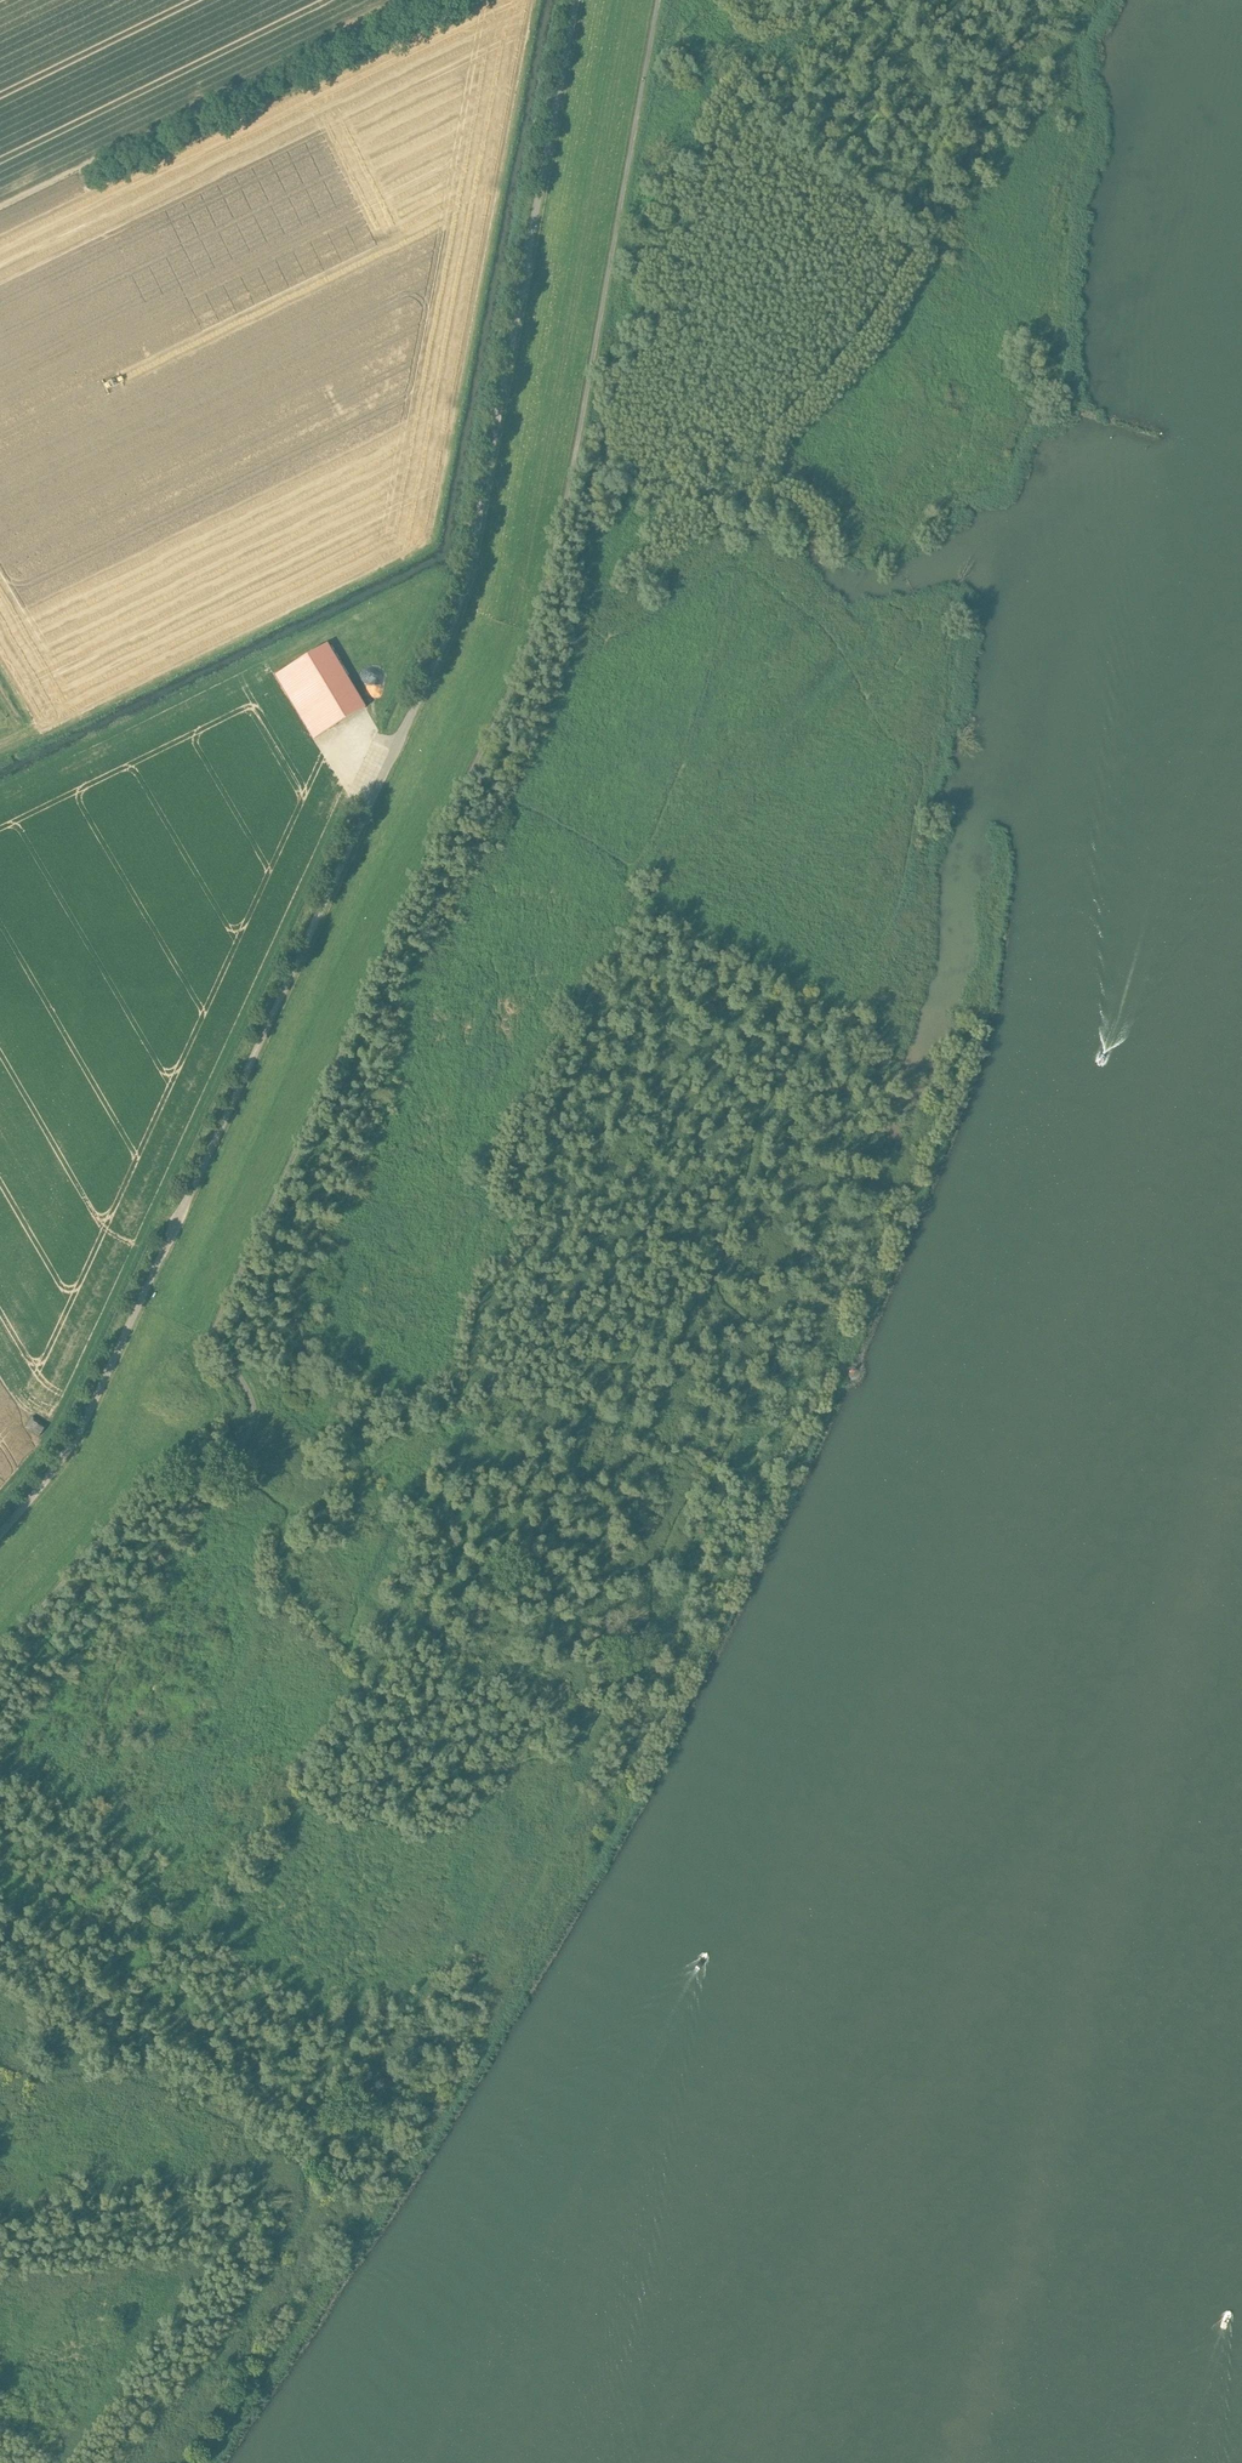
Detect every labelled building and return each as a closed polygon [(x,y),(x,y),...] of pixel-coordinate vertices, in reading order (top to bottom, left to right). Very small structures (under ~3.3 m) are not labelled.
[(365,707),(327,643),(277,673),(315,737),(365,707)] [(32,1415),(24,1428),(38,1437),(46,1424),(32,1415)]
